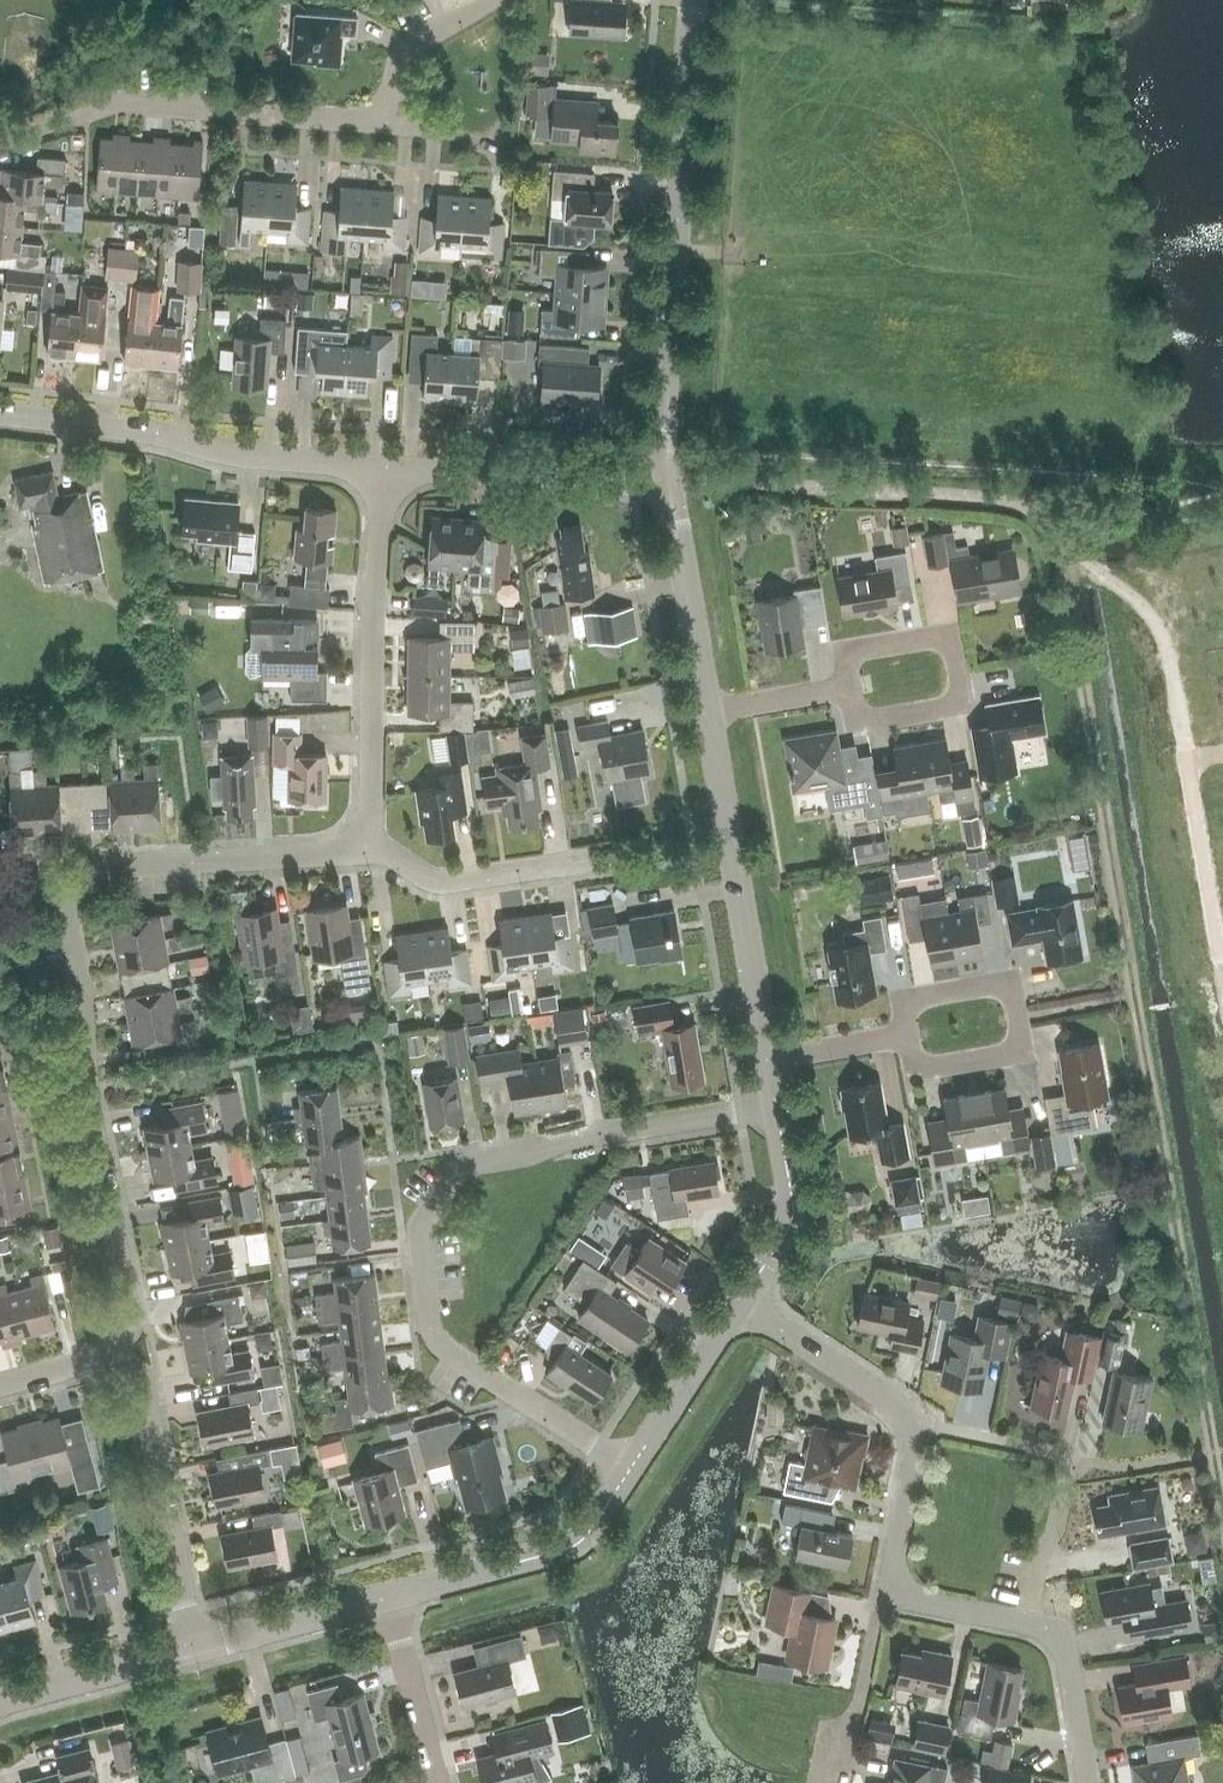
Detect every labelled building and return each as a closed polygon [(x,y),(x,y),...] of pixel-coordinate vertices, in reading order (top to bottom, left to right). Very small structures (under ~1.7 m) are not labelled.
[(621,4),(610,3),(610,0),(566,0),(566,1),(571,1),(569,32),(619,36),(621,4)] [(356,36),(357,17),(295,13),(292,60),(317,62),(317,64),(339,66),(341,45),(338,45),(339,35),(356,36)] [(526,52),(524,73),(548,75),(549,54),(526,52)] [(617,121),(596,120),(597,102),(554,99),(555,86),(528,84),(526,116),(552,118),(550,140),(579,142),(579,150),(615,153),(617,121)] [(117,192),(121,134),(113,134),(113,139),(100,138),(96,190),(117,192)] [(129,135),(121,134),(117,192),(137,194),(141,141),(129,140),(129,135)] [(157,195),(162,137),(154,137),(153,142),(141,141),(137,194),(157,195)] [(170,138),(162,137),(157,195),(178,197),(182,144),(170,143),(170,138)] [(198,198),(203,141),(194,140),(194,145),(182,144),(178,197),(198,198)] [(57,201),(57,197),(42,195),(43,184),(63,186),(66,159),(37,156),(36,172),(1,169),(0,183),(0,195),(42,200),(44,200),(57,201)] [(593,238),(594,222),(610,223),(612,192),(584,190),(585,173),(553,170),(551,198),(566,199),(565,219),(549,217),(547,244),(583,246),(593,238)] [(250,229),(267,230),(270,182),(244,180),(239,245),(249,246),(250,229)] [(297,184),(270,182),(267,230),(286,232),(285,243),(307,244),(309,209),(295,208),(297,184)] [(347,236),(363,237),(367,189),(340,188),(339,211),(324,210),(321,251),(345,253),(347,236)] [(394,191),(367,189),(363,237),(383,239),(382,250),(404,251),(406,216),(392,215),(394,191)] [(67,193),(66,204),(83,206),(84,195),(67,193)] [(44,200),(42,200),(0,195),(0,224),(22,226),(24,209),(43,211),(44,200)] [(441,243),(460,244),(464,197),(437,195),(435,218),(421,217),(419,253),(440,254),(441,243)] [(464,197),(460,244),(459,255),(500,258),(503,223),(489,222),(490,199),(464,197)] [(222,206),(219,243),(235,245),(238,207),(222,206)] [(22,226),(0,224),(0,251),(1,251),(0,264),(0,265),(44,270),(45,254),(40,254),(41,244),(20,242),(22,226)] [(126,240),(125,249),(124,248),(121,279),(136,280),(140,241),(126,240)] [(106,277),(121,279),(124,248),(109,247),(106,277)] [(557,278),(556,293),(604,296),(606,267),(581,265),(582,251),(540,248),(538,277),(557,278)] [(202,261),(178,260),(177,290),(200,291),(202,261)] [(44,270),(8,266),(6,288),(42,292),(44,270)] [(275,285),(306,287),(307,272),(276,270),(275,285)] [(47,354),(74,357),(78,314),(63,312),(65,292),(54,291),(56,272),(44,271),(40,310),(52,311),(47,354)] [(391,276),(390,293),(407,294),(408,277),(391,276)] [(429,280),(412,279),(411,294),(428,296),(429,280)] [(78,314),(74,357),(100,360),(108,288),(81,285),(78,314)] [(352,293),(350,314),(362,315),(364,294),(352,293)] [(602,325),(604,296),(556,293),(554,310),(541,309),(539,335),(576,337),(577,323),(602,325)] [(166,323),(155,322),(151,365),(177,368),(184,299),(169,298),(166,323)] [(124,362),(151,365),(155,322),(140,320),(142,300),(131,299),(124,362)] [(267,388),(269,353),(283,354),(286,320),(260,318),(259,338),(236,337),(232,385),(267,388)] [(320,392),(343,394),(347,345),(324,343),(325,332),(303,331),(300,372),(317,373),(322,374),(320,392)] [(423,399),(449,401),(453,353),(436,352),(437,335),(411,334),(409,372),(424,373),(423,399)] [(370,347),(347,345),(343,394),(366,395),(368,377),(389,379),(392,337),(371,335),(370,347)] [(469,355),(453,353),(449,401),(476,403),(478,377),(499,379),(501,340),(471,338),(469,355)] [(503,340),(501,358),(524,360),(526,342),(503,340)] [(597,402),(599,367),(588,366),(589,349),(539,345),(538,364),(543,364),(540,407),(562,409),(563,400),(597,402)] [(44,583),(102,571),(85,492),(58,498),(52,472),(14,480),(20,506),(27,504),(30,517),(34,517),(36,525),(31,526),(44,583)] [(251,571),(255,533),(235,531),(238,503),(185,499),(182,532),(199,534),(199,540),(229,542),(227,569),(251,571)] [(323,587),(326,561),(331,561),(332,545),(325,545),(326,535),(333,535),(336,510),(305,508),(303,530),(296,529),(294,558),(308,559),(306,585),(291,584),(289,604),(327,608),(329,587),(323,587)] [(440,566),(454,567),(458,519),(431,517),(428,565),(427,583),(439,584),(440,566)] [(484,521),(458,519),(454,567),(468,569),(467,586),(493,588),(496,559),(481,558),(484,521)] [(744,521),(746,540),(761,538),(759,519),(744,521)] [(890,527),(893,545),(909,543),(906,524),(890,527)] [(565,599),(594,595),(590,562),(589,562),(588,551),(584,551),(580,525),(560,528),(561,537),(555,538),(565,599)] [(952,532),(941,534),(924,537),(929,565),(952,561),(959,601),(993,595),(994,598),(1011,595),(1010,592),(1013,592),(1006,551),(969,558),(967,546),(954,548),(952,532)] [(503,576),(508,577),(511,541),(497,540),(496,559),(494,576),(503,576)] [(893,587),(911,584),(905,551),(874,557),(876,571),(838,577),(844,615),(896,606),(893,587)] [(242,579),(241,594),(256,595),(257,580),(242,579)] [(274,601),(275,584),(258,582),(257,599),(274,601)] [(826,623),(820,586),(793,590),(794,596),(759,601),(766,650),(802,644),(799,627),(826,623)] [(446,599),(413,596),(412,615),(444,618),(446,599)] [(209,599),(190,599),(190,613),(209,613),(209,599)] [(565,602),(534,606),(537,626),(541,625),(541,631),(568,628),(565,602)] [(633,606),(584,614),(588,643),(638,636),(633,606)] [(250,620),(250,648),(245,651),(245,672),(249,678),(290,678),(290,701),(326,701),(326,672),(317,672),(317,647),(312,647),(312,639),(319,639),(319,620),(250,620)] [(408,638),(408,676),(449,676),(449,650),(473,650),(473,622),(440,622),(439,638),(408,638)] [(449,702),(449,676),(408,676),(408,713),(439,714),(439,730),(473,730),(473,702),(449,702)] [(533,677),(508,682),(511,697),(535,693),(533,677)] [(207,713),(225,703),(216,685),(198,694),(207,713)] [(1007,738),(1045,732),(1039,696),(986,705),(992,736),(973,739),(979,777),(1012,771),(1007,738)] [(249,746),(268,745),(266,716),(247,717),(249,746)] [(646,801),(641,778),(651,777),(642,730),(610,736),(607,721),(576,727),(580,748),(599,744),(606,782),(611,781),(616,807),(646,801)] [(555,730),(560,759),(574,756),(569,727),(555,730)] [(446,734),(450,763),(469,761),(465,731),(446,734)] [(828,810),(865,804),(867,816),(882,814),(874,769),(841,774),(834,733),(786,741),(794,788),(824,783),(828,810)] [(325,800),(326,755),(300,754),(300,734),(274,734),(273,763),(289,763),(288,799),(325,800)] [(534,768),(549,766),(544,735),(522,738),(526,764),(496,769),(496,773),(482,775),(487,809),(502,807),(503,814),(507,814),(509,827),(538,822),(536,810),(540,809),(534,768)] [(946,741),(920,745),(927,789),(938,787),(941,802),(954,800),(957,814),(975,811),(966,758),(949,761),(946,741)] [(931,811),(930,804),(927,789),(920,745),(893,750),(896,767),(877,770),(884,812),(896,810),(897,817),(931,811)] [(31,760),(49,759),(49,746),(31,746),(31,747),(31,760)] [(9,772),(20,771),(20,767),(31,767),(31,760),(31,747),(7,749),(9,772)] [(221,757),(222,775),(209,776),(211,799),(223,799),(224,807),(227,807),(227,817),(252,815),(251,806),(255,806),(252,755),(221,757)] [(484,768),(483,756),(471,758),(472,770),(484,768)] [(144,764),(145,778),(135,779),(138,829),(161,828),(158,777),(157,778),(157,763),(144,764)] [(109,782),(112,830),(112,831),(138,829),(135,779),(134,764),(120,765),(121,780),(109,780),(109,782)] [(32,770),(33,785),(36,836),(61,834),(61,833),(59,785),(59,783),(46,784),(45,770),(32,770)] [(36,836),(33,785),(23,786),(22,771),(20,771),(9,772),(10,786),(9,786),(12,837),(36,836)] [(451,810),(466,808),(460,772),(433,776),(435,788),(416,791),(420,818),(424,822),(426,839),(455,835),(451,810)] [(109,782),(84,783),(87,831),(112,830),(109,782)] [(84,783),(59,785),(61,833),(87,831),(84,783)] [(986,811),(996,810),(994,797),(984,799),(986,811)] [(980,830),(964,832),(966,846),(983,843),(980,830)] [(1087,847),(1085,831),(1066,834),(1069,850),(1087,847)] [(886,840),(852,845),(855,863),(889,858),(886,840)] [(611,863),(630,860),(628,847),(609,850),(611,863)] [(913,861),(896,864),(898,878),(916,875),(913,861)] [(991,878),(996,907),(1020,903),(1015,874),(991,878)] [(948,915),(956,959),(982,954),(977,925),(991,922),(986,893),(957,898),(960,913),(948,915)] [(930,964),(956,959),(948,915),(945,897),(919,901),(918,894),(901,897),(909,942),(925,939),(930,964)] [(1047,963),(1082,956),(1072,900),(1037,906),(1037,909),(1029,911),(1028,909),(1006,913),(1012,944),(1042,939),(1047,963)] [(613,903),(581,909),(586,936),(592,935),(592,937),(618,933),(613,903)] [(345,992),(370,988),(361,930),(347,932),(343,906),(309,912),(315,956),(340,952),(345,992)] [(284,992),(300,990),(290,920),(275,922),(273,910),(239,915),(245,959),(246,959),(249,980),(282,976),(284,992)] [(659,961),(682,958),(674,911),(630,918),(637,962),(659,959),(659,961)] [(114,947),(164,937),(162,928),(177,925),(174,912),(160,915),(160,914),(110,924),(114,947)] [(551,913),(524,917),(532,964),(551,962),(552,973),(574,969),(569,934),(554,936),(551,913)] [(868,953),(886,950),(880,916),(862,919),(863,929),(842,933),(844,946),(828,949),(831,964),(828,965),(831,979),(833,979),(836,999),(841,998),(841,1000),(854,998),(854,996),(875,992),(868,953)] [(532,964),(524,917),(498,921),(502,944),(487,946),(493,981),(514,978),(512,967),(532,964)] [(448,928),(421,932),(428,980),(448,977),(449,988),(471,985),(465,950),(451,952),(448,928)] [(428,980),(421,932),(395,936),(398,960),(384,962),(389,997),(411,993),(409,983),(428,980)] [(178,935),(164,937),(114,947),(119,972),(120,972),(167,963),(169,963),(166,950),(181,948),(178,935)] [(125,996),(172,987),(167,963),(120,972),(125,996)] [(173,986),(172,987),(125,996),(123,996),(128,1021),(178,1012),(192,1009),(190,996),(175,999),(173,986)] [(540,1011),(558,1008),(556,993),(538,996),(540,1011)] [(488,999),(491,1015),(512,1012),(509,996),(488,999)] [(462,1002),(464,1019),(484,1016),(481,999),(462,1002)] [(638,1034),(662,1030),(672,1085),(703,1080),(693,1023),(673,1027),(669,1001),(633,1007),(638,1034)] [(292,1005),(296,1027),(314,1024),(310,1002),(292,1005)] [(582,1006),(554,1010),(559,1045),(588,1040),(582,1006)] [(180,1021),(178,1012),(128,1021),(132,1044),(182,1035),(182,1034),(197,1032),(194,1019),(180,1021)] [(381,1021),(383,1035),(400,1032),(398,1018),(381,1021)] [(469,1025),(471,1041),(490,1038),(488,1022),(469,1025)] [(443,1026),(449,1063),(470,1059),(465,1023),(443,1026)] [(406,1035),(409,1056),(425,1053),(422,1033),(406,1035)] [(1091,1099),(1106,1096),(1097,1044),(1059,1051),(1065,1081),(1063,1081),(1066,1099),(1045,1102),(1051,1136),(1096,1128),(1091,1099)] [(540,1107),(533,1063),(521,1065),(519,1050),(475,1057),(479,1083),(508,1078),(514,1111),(540,1107)] [(558,1059),(533,1063),(540,1107),(566,1103),(563,1083),(575,1081),(570,1050),(557,1052),(558,1059)] [(9,1094),(4,1066),(0,1067),(0,1096),(9,1094)] [(430,1126),(463,1120),(456,1078),(423,1084),(430,1126)] [(881,1161),(908,1156),(903,1123),(887,1126),(880,1083),(841,1090),(842,1098),(839,1098),(841,1109),(844,1108),(849,1137),(876,1133),(881,1161)] [(221,1090),(225,1110),(241,1107),(237,1087),(221,1090)] [(294,1108),(295,1114),(339,1109),(336,1087),(299,1091),(301,1107),(294,1108)] [(1005,1089),(974,1094),(981,1139),(999,1137),(1002,1154),(1029,1150),(1024,1116),(1010,1119),(1005,1089)] [(14,1122),(9,1094),(0,1096),(0,1125),(14,1122)] [(981,1139),(974,1094),(943,1099),(948,1129),(929,1132),(934,1165),(967,1160),(964,1142),(981,1139)] [(148,1154),(191,1146),(188,1131),(206,1128),(201,1102),(158,1110),(161,1124),(143,1128),(148,1154)] [(339,1109),(295,1114),(296,1121),(302,1120),(305,1144),(320,1143),(360,1138),(360,1136),(343,1138),(339,1109)] [(20,1151),(14,1122),(0,1125),(0,1155),(20,1151)] [(266,1133),(268,1148),(280,1146),(278,1132),(266,1133)] [(1049,1132),(1030,1135),(1036,1167),(1055,1164),(1049,1132)] [(309,1154),(312,1172),(363,1165),(360,1138),(320,1143),(321,1153),(309,1154)] [(171,1177),(173,1191),(216,1183),(211,1157),(194,1160),(191,1146),(148,1154),(153,1180),(171,1177)] [(25,1179),(20,1151),(0,1155),(0,1184),(25,1179)] [(686,1198),(718,1192),(713,1163),(670,1170),(650,1173),(657,1219),(688,1214),(686,1198)] [(234,1167),(237,1183),(252,1180),(249,1164),(234,1167)] [(363,1165),(312,1172),(314,1189),(325,1187),(326,1197),(364,1192),(367,1192),(363,1165)] [(277,1169),(266,1170),(267,1185),(279,1184),(277,1169)] [(622,1176),(626,1200),(644,1197),(640,1173),(622,1176)] [(890,1179),(895,1205),(920,1200),(915,1174),(890,1179)] [(0,1184),(0,1214),(31,1208),(25,1179),(0,1184)] [(240,1211),(258,1209),(254,1181),(236,1183),(240,1211)] [(367,1215),(364,1192),(326,1197),(329,1220),(367,1215)] [(161,1222),(166,1248),(209,1240),(206,1225),(224,1222),(219,1196),(190,1201),(193,1216),(161,1222)] [(367,1215),(329,1220),(323,1220),(324,1234),(331,1233),(333,1248),(370,1244),(367,1215)] [(62,1223),(44,1224),(46,1243),(64,1241),(62,1223)] [(10,1250),(7,1235),(0,1237),(0,1252),(10,1250)] [(594,1246),(578,1236),(570,1249),(585,1259),(594,1246)] [(648,1239),(640,1251),(626,1241),(610,1265),(624,1274),(624,1276),(648,1292),(656,1280),(668,1288),(685,1263),(648,1239)] [(212,1254),(209,1240),(166,1248),(171,1274),(190,1270),(192,1285),(235,1277),(230,1251),(212,1254)] [(317,1262),(315,1242),(286,1245),(288,1265),(317,1262)] [(627,1350),(647,1320),(608,1294),(616,1282),(583,1260),(564,1289),(587,1305),(578,1318),(627,1350)] [(51,1266),(54,1288),(65,1287),(62,1265),(51,1266)] [(315,1295),(317,1309),(377,1301),(374,1273),(334,1278),(335,1292),(315,1295)] [(20,1289),(32,1334),(55,1327),(44,1283),(43,1283),(41,1274),(30,1277),(32,1286),(20,1289)] [(940,1282),(917,1278),(914,1294),(936,1298),(940,1282)] [(252,1298),(267,1295),(264,1280),(249,1283),(252,1298)] [(12,1345),(20,1343),(19,1337),(32,1334),(20,1289),(8,1292),(6,1284),(0,1285),(0,1302),(12,1345)] [(857,1326),(891,1334),(889,1345),(917,1351),(923,1321),(905,1318),(908,1304),(864,1294),(857,1326)] [(180,1321),(185,1347),(228,1339),(225,1324),(243,1321),(238,1295),(209,1301),(212,1315),(180,1321)] [(292,1298),(294,1311),(313,1308),(311,1296),(292,1298)] [(1001,1296),(997,1314),(1016,1318),(1020,1301),(1001,1296)] [(380,1326),(377,1301),(317,1309),(319,1323),(339,1320),(340,1331),(380,1326)] [(1023,1301),(1020,1318),(1036,1321),(1039,1304),(1023,1301)] [(1,1342),(3,1348),(12,1345),(0,1302),(0,1342),(1,1342)] [(1003,1356),(1010,1324),(980,1317),(975,1340),(953,1335),(943,1383),(979,1390),(986,1352),(1003,1356)] [(1106,1318),(1097,1362),(1118,1367),(1127,1322),(1106,1318)] [(321,1344),(323,1357),(383,1350),(380,1326),(340,1331),(341,1341),(321,1344)] [(600,1391),(611,1375),(566,1346),(573,1336),(559,1327),(542,1353),(555,1361),(547,1373),(577,1394),(579,1392),(596,1403),(603,1393),(600,1391)] [(1091,1380),(1097,1352),(1100,1336),(1067,1330),(1061,1359),(1041,1355),(1031,1406),(1066,1414),(1074,1377),(1091,1380)] [(228,1339),(185,1347),(190,1373),(222,1367),(225,1381),(254,1376),(249,1350),(231,1353),(228,1339)] [(345,1369),(346,1379),(386,1374),(383,1350),(323,1357),(325,1371),(345,1369)] [(281,1372),(267,1374),(268,1384),(282,1382),(281,1372)] [(1140,1430),(1151,1380),(1113,1372),(1103,1422),(1140,1430)] [(389,1373),(386,1374),(346,1379),(348,1397),(335,1399),(336,1411),(322,1413),(324,1430),(352,1424),(350,1410),(393,1405),(389,1373)] [(262,1388),(264,1402),(280,1399),(278,1385),(262,1388)] [(248,1404),(260,1402),(257,1388),(228,1393),(231,1407),(198,1414),(204,1444),(253,1434),(248,1404)] [(783,1402),(767,1402),(766,1423),(782,1424),(783,1402)] [(59,1417),(30,1425),(43,1473),(71,1465),(78,1492),(100,1486),(81,1417),(60,1423),(59,1417)] [(466,1507),(505,1496),(496,1463),(498,1462),(492,1438),(466,1445),(459,1419),(415,1431),(425,1469),(451,1462),(455,1477),(458,1476),(466,1507)] [(393,1426),(395,1437),(410,1433),(407,1422),(393,1426)] [(30,1425),(1,1433),(9,1460),(0,1463),(0,1483),(3,1492),(17,1488),(15,1480),(43,1473),(30,1425)] [(863,1455),(867,1435),(847,1431),(847,1433),(813,1426),(805,1464),(789,1461),(782,1491),(815,1498),(819,1481),(854,1489),(861,1455),(863,1455)] [(322,1463),(347,1459),(343,1436),(319,1440),(322,1463)] [(269,1449),(271,1463),(298,1458),(296,1444),(269,1449)] [(352,1479),(363,1524),(406,1513),(399,1486),(418,1481),(408,1444),(374,1453),(379,1472),(352,1479)] [(259,1466),(271,1463),(269,1449),(240,1454),(243,1469),(210,1475),(216,1505),(265,1495),(259,1466)] [(1099,1537),(1165,1525),(1158,1487),(1108,1496),(1110,1505),(1094,1508),(1099,1537)] [(831,1514),(801,1508),(785,1504),(781,1522),(801,1526),(795,1555),(846,1566),(852,1536),(827,1530),(831,1514)] [(282,1512),(284,1524),(299,1521),(297,1509),(282,1512)] [(271,1527),(283,1525),(280,1510),(252,1516),(254,1530),(222,1536),(227,1566),(277,1557),(271,1527)] [(1169,1535),(1128,1543),(1133,1569),(1174,1562),(1169,1535)] [(118,1580),(114,1568),(106,1538),(75,1546),(79,1561),(59,1567),(72,1613),(107,1603),(101,1584),(118,1580)] [(0,1582),(0,1591),(10,1629),(36,1622),(30,1599),(44,1596),(34,1562),(14,1567),(16,1578),(0,1582)] [(1107,1625),(1124,1622),(1127,1640),(1192,1628),(1187,1598),(1164,1602),(1162,1586),(1149,1589),(1149,1584),(1101,1592),(1107,1625)] [(825,1667),(835,1619),(805,1613),(809,1593),(774,1585),(766,1624),(793,1630),(787,1659),(825,1667)] [(0,1591),(0,1632),(10,1629),(0,1591)] [(1203,1624),(1206,1642),(1222,1639),(1219,1621),(1203,1624)] [(507,1661),(525,1656),(519,1636),(487,1644),(492,1663),(455,1673),(464,1705),(515,1692),(507,1661)] [(943,1695),(951,1655),(935,1652),(934,1658),(902,1651),(895,1685),(943,1695)] [(1133,1665),(1136,1684),(1118,1687),(1124,1723),(1171,1714),(1167,1689),(1189,1685),(1185,1656),(1133,1665)] [(791,1679),(794,1665),(759,1657),(756,1671),(791,1679)] [(964,1697),(961,1714),(957,1732),(990,1739),(995,1717),(1013,1720),(1018,1699),(1016,1698),(1022,1670),(987,1663),(980,1700),(964,1697)] [(328,1717),(340,1758),(334,1760),(339,1780),(363,1774),(367,1767),(364,1754),(378,1750),(363,1694),(342,1700),(338,1684),(307,1692),(315,1721),(328,1717)] [(590,1733),(583,1704),(570,1707),(578,1736),(590,1733)] [(251,1765),(256,1782),(268,1782),(295,1776),(285,1739),(267,1744),(260,1718),(242,1723),(243,1727),(229,1731),(223,1728),(208,1732),(219,1774),(251,1765)] [(950,1726),(918,1719),(912,1746),(944,1753),(950,1726)] [(535,1781),(536,1782),(539,1782),(551,1777),(538,1755),(553,1751),(545,1721),(491,1735),(496,1754),(478,1759),(484,1782),(528,1782),(535,1781)] [(1194,1781),(1191,1776),(1186,1773),(1184,1757),(1200,1754),(1197,1735),(1145,1744),(1148,1763),(1131,1766),(1134,1782),(1194,1782),(1194,1781)] [(111,1743),(117,1768),(135,1764),(129,1739),(111,1743)] [(1011,1744),(996,1740),(991,1764),(1006,1767),(1011,1744)] [(23,1782),(98,1782),(89,1748),(57,1756),(61,1772),(23,1782)] [(930,1766),(894,1758),(889,1782),(926,1782),(930,1766)] [(983,1782),(1029,1782),(1031,1775),(987,1765),(983,1782)]
